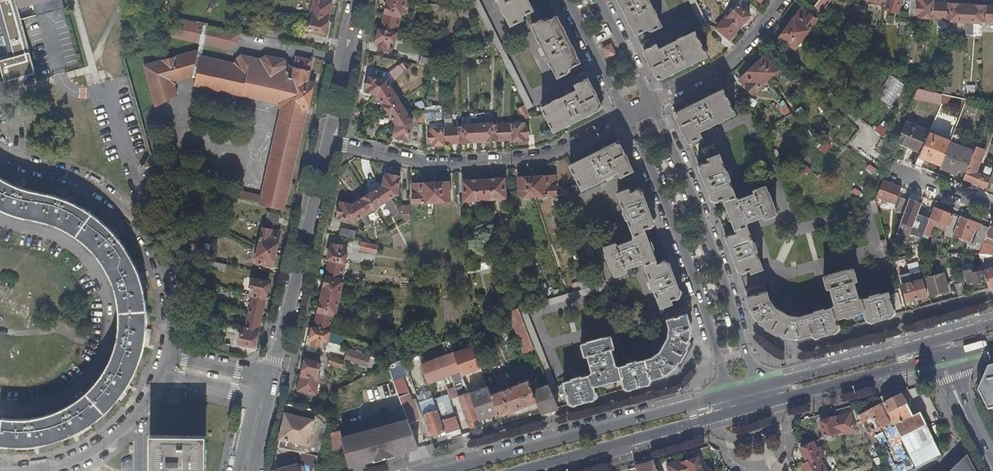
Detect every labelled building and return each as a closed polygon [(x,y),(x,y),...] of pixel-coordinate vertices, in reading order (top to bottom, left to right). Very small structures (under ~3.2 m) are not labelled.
[(15,56),(0,61),(0,68),(4,81),(36,72),(17,7),(32,2),(36,16),(65,6),(63,0),(0,0),(0,5),(15,56)] [(321,0),(313,0),(310,14),(312,14),(309,29),(324,33),(331,2),(321,0)] [(378,29),(375,44),(388,47),(390,41),(393,41),(400,12),(402,13),(405,0),(387,0),(381,29),(378,29)] [(599,112),(601,107),(584,73),(572,79),(576,89),(541,107),(541,108),(535,111),(510,60),(508,61),(478,0),(472,0),(525,106),(518,110),(523,121),(530,117),(535,118),(544,114),(553,131),(596,110),(599,112)] [(528,0),(499,0),(498,1),(510,25),(522,19),(520,15),(532,9),(528,0)] [(623,11),(635,35),(646,29),(648,32),(661,25),(648,0),(618,0),(623,11)] [(657,80),(705,56),(697,38),(705,34),(707,25),(705,21),(712,17),(706,6),(705,6),(699,8),(696,2),(695,0),(688,0),(700,25),(699,28),(695,31),(692,31),(657,49),(652,39),(640,45),(657,80)] [(705,6),(702,0),(699,0),(696,2),(699,8),(705,6)] [(827,0),(818,0),(812,8),(818,12),(827,0)] [(882,5),(881,9),(895,13),(899,0),(866,0),(882,5)] [(931,3),(930,1),(916,0),(916,13),(918,13),(918,17),(950,19),(950,21),(979,23),(980,21),(992,22),(992,7),(931,3)] [(728,17),(726,16),(716,28),(729,39),(749,15),(737,5),(728,17)] [(815,20),(799,8),(778,37),(793,49),(815,20)] [(579,62),(555,15),(544,21),(542,18),(530,25),(556,77),(569,71),(568,68),(579,62)] [(220,27),(172,17),(168,37),(229,48),(242,44),(242,32),(220,27)] [(279,32),(262,28),(261,36),(278,39),(279,32)] [(605,58),(615,53),(610,42),(600,46),(605,58)] [(240,198),(285,208),(306,109),(308,109),(310,98),(312,97),(311,94),(313,82),(307,81),(312,61),(301,59),(301,56),(298,55),(297,58),(295,67),(287,66),(284,60),(267,56),(261,61),(237,56),(232,61),(229,67),(200,61),(188,57),(150,69),(160,104),(177,95),(174,82),(197,76),(195,85),(278,102),(282,108),(262,196),(242,191),(240,198)] [(778,68),(765,55),(739,80),(751,93),(778,68)] [(407,68),(400,61),(388,72),(395,79),(407,68)] [(396,125),(393,136),(407,140),(412,121),(385,79),(368,76),(365,91),(376,93),(396,125)] [(974,94),(975,85),(966,85),(965,93),(974,94)] [(915,88),(911,99),(939,104),(940,103),(940,94),(915,88)] [(722,89),(673,113),(686,138),(691,148),(703,141),(698,131),(734,113),(722,89)] [(417,124),(424,124),(424,112),(423,111),(420,109),(416,112),(417,124)] [(902,122),(895,142),(920,151),(928,132),(902,122)] [(462,127),(443,128),(443,142),(512,139),(512,141),(527,140),(526,127),(524,127),(523,124),(492,125),(492,124),(462,125),(462,127)] [(883,137),(888,131),(879,124),(874,130),(883,137)] [(429,145),(444,145),(443,142),(443,128),(430,129),(430,133),(428,133),(429,145)] [(930,128),(928,132),(949,141),(951,136),(930,128)] [(920,151),(918,156),(940,165),(943,159),(945,152),(949,141),(928,132),(920,151)] [(596,285),(518,307),(553,393),(566,389),(571,405),(597,397),(594,385),(603,382),(604,384),(614,382),(613,380),(622,377),(626,389),(649,382),(651,378),(664,375),(664,373),(666,373),(673,367),(674,366),(675,365),(689,340),(690,330),(689,327),(690,327),(684,307),(683,307),(664,313),(669,326),(668,335),(669,336),(660,352),(659,351),(653,356),(653,357),(636,362),(635,361),(627,363),(628,364),(620,366),(615,365),(610,349),(613,347),(609,335),(580,343),(584,355),(587,354),(592,371),(590,374),(581,377),(581,375),(573,377),(573,379),(564,381),(564,382),(556,385),(527,312),(602,289),(605,283),(594,255),(570,194),(581,188),(581,189),(617,171),(622,182),(634,176),(636,175),(618,141),(569,165),(578,182),(560,191),(572,214),(597,281),(596,285)] [(911,164),(916,151),(900,145),(895,158),(911,164)] [(965,171),(962,178),(985,187),(988,180),(992,167),(986,165),(983,175),(975,172),(983,149),(974,146),(970,158),(965,171)] [(945,152),(943,159),(960,165),(962,158),(945,152)] [(709,161),(699,165),(697,165),(711,201),(712,201),(722,197),(727,209),(725,210),(729,220),(731,220),(736,231),(725,235),(724,236),(739,272),(749,268),(751,271),(762,267),(755,250),(756,249),(753,242),(752,242),(746,225),(746,220),(762,214),(764,218),(775,213),(765,185),(753,189),(754,192),(739,198),(735,196),(729,179),(729,178),(726,171),(725,171),(719,153),(707,158),(709,161)] [(960,165),(958,168),(965,171),(970,158),(964,155),(962,158),(960,165)] [(940,165),(939,169),(956,174),(958,168),(960,165),(943,159),(940,165)] [(352,204),(340,201),(337,217),(355,221),(395,195),(400,176),(384,173),(381,187),(352,204)] [(554,175),(518,177),(519,196),(555,194),(554,175)] [(503,178),(462,181),(463,200),(505,197),(503,178)] [(27,446),(41,444),(50,442),(64,438),(77,432),(87,426),(101,416),(115,402),(123,392),(128,384),(137,368),(140,360),(142,352),(145,342),(146,333),(146,330),(147,320),(146,303),(145,294),(142,282),(137,268),(130,255),(124,244),(114,232),(107,225),(93,213),(81,206),(76,203),(66,199),(52,195),(38,192),(27,191),(18,188),(10,184),(2,180),(0,179),(0,209),(6,212),(22,217),(45,221),(57,225),(67,230),(76,236),(86,243),(94,252),(100,258),(105,267),(111,277),(115,289),(117,298),(119,310),(120,320),(119,329),(117,339),(115,348),(111,357),(107,367),(101,376),(94,384),(86,392),(79,399),(71,404),(61,409),(51,413),(40,417),(30,418),(20,419),(8,418),(4,418),(2,445),(14,446),(27,446)] [(881,180),(875,197),(894,204),(901,187),(881,180)] [(448,181),(412,184),(414,203),(450,201),(448,181)] [(640,187),(639,187),(629,192),(628,188),(617,193),(624,209),(623,209),(626,218),(627,217),(633,234),(632,239),(616,245),(615,242),(603,247),(614,275),(626,271),(625,267),(640,262),(644,264),(653,289),(654,289),(660,306),(671,303),(669,299),(679,295),(681,295),(667,259),(656,263),(653,253),(655,252),(650,239),(648,240),(643,228),(653,223),(654,223),(640,187)] [(895,211),(902,214),(908,201),(900,198),(895,211)] [(930,204),(923,202),(918,214),(925,216),(930,204)] [(410,220),(409,204),(395,206),(405,221),(410,220)] [(935,218),(948,223),(952,214),(934,208),(924,233),(929,235),(935,218)] [(279,224),(281,213),(269,211),(267,221),(279,224)] [(945,231),(952,234),(959,217),(952,214),(948,223),(945,231)] [(989,227),(959,216),(959,217),(952,234),(969,240),(973,228),(979,231),(973,248),(980,251),(989,227)] [(255,262),(273,266),(280,230),(263,227),(255,262)] [(353,237),(354,230),(340,227),(338,234),(353,237)] [(375,253),(377,246),(361,242),(359,250),(375,253)] [(314,327),(329,331),(333,311),(335,311),(341,282),(340,281),(346,252),(343,251),(344,245),(331,243),(327,259),(329,259),(314,327)] [(225,272),(227,264),(210,261),(208,269),(225,272)] [(916,262),(907,263),(908,271),(918,269),(916,262)] [(764,284),(745,290),(744,290),(750,309),(752,309),(753,313),(756,318),(759,320),(759,322),(783,335),(784,334),(788,336),(793,337),(798,335),(799,337),(811,333),(817,336),(839,329),(835,318),(844,315),(845,317),(856,314),(856,312),(864,310),(867,320),(868,321),(894,314),(887,291),(878,294),(876,293),(870,295),(870,296),(862,298),(857,297),(852,281),(855,279),(851,267),(823,275),(826,287),(829,287),(834,303),(831,307),(823,309),(822,308),(814,310),(814,311),(800,316),(790,315),(773,306),(773,305),(769,300),(764,284)] [(983,270),(988,288),(992,286),(992,267),(983,270)] [(972,273),(971,268),(963,270),(967,282),(973,281),(974,283),(984,280),(980,271),(972,273)] [(924,279),(929,295),(948,290),(943,273),(924,279)] [(243,324),(239,343),(255,346),(268,282),(253,279),(249,297),(252,298),(246,325),(243,324)] [(911,282),(916,298),(927,295),(922,279),(911,282)] [(905,301),(916,298),(911,282),(901,285),(905,301)] [(954,289),(957,297),(965,294),(961,282),(954,284),(955,288),(954,289)] [(896,292),(890,293),(894,309),(900,307),(896,292)] [(314,327),(312,327),(308,343),(321,345),(323,340),(326,341),(329,331),(314,327)] [(229,353),(230,344),(216,342),(214,350),(229,353)] [(345,361),(366,368),(369,357),(348,350),(345,361)] [(345,361),(330,356),(328,364),(342,368),(345,361)] [(318,373),(320,362),(304,358),(298,389),(315,393),(318,378),(317,377),(317,375),(315,374),(316,372),(318,373)] [(528,366),(524,367),(529,380),(531,384),(535,383),(528,366)] [(986,368),(976,391),(987,412),(992,410),(992,366),(986,368)] [(495,377),(497,382),(499,386),(508,382),(505,373),(495,377)] [(486,380),(488,386),(497,382),(495,377),(486,380)] [(531,384),(529,380),(491,394),(498,412),(500,416),(537,401),(533,391),(531,384)] [(542,380),(535,383),(531,384),(533,391),(544,387),(542,380)] [(544,387),(533,391),(537,401),(542,413),(558,408),(553,395),(551,396),(547,386),(544,387)] [(400,397),(407,415),(410,423),(421,419),(420,414),(418,415),(408,390),(406,391),(407,395),(400,397)] [(899,395),(898,392),(878,398),(881,404),(899,395)] [(447,394),(434,398),(434,399),(438,410),(441,419),(454,414),(447,394)] [(498,412),(491,394),(472,401),(473,404),(479,419),(498,412)] [(917,430),(899,395),(881,404),(914,468),(939,455),(932,441),(925,426),(917,430)] [(479,419),(473,404),(472,405),(469,397),(460,401),(470,426),(480,423),(479,419)] [(434,399),(420,405),(423,414),(438,410),(434,399)] [(331,413),(288,404),(278,447),(302,452),(318,456),(331,413)] [(879,406),(856,417),(871,445),(873,449),(878,446),(871,433),(889,423),(879,406)] [(423,414),(431,435),(446,431),(442,420),(441,419),(438,410),(423,414)] [(853,431),(848,414),(819,422),(823,438),(838,433),(838,435),(853,431)] [(407,415),(389,420),(401,452),(419,447),(410,423),(407,415)] [(446,431),(460,426),(456,415),(442,420),(446,431)] [(340,435),(343,448),(348,467),(401,452),(389,420),(340,435)] [(340,435),(339,431),(329,433),(332,450),(343,448),(340,435)] [(206,435),(151,435),(151,470),(206,470),(206,435)] [(818,459),(822,457),(819,450),(816,451),(812,444),(799,451),(806,464),(818,459)] [(318,456),(302,452),(300,462),(273,470),(314,470),(318,456)] [(801,466),(804,470),(827,470),(826,470),(823,470),(818,459),(806,464),(801,466)] [(666,467),(668,470),(701,470),(697,460),(682,464),(681,462),(666,467)] [(651,462),(634,467),(635,470),(656,470),(651,462)]
